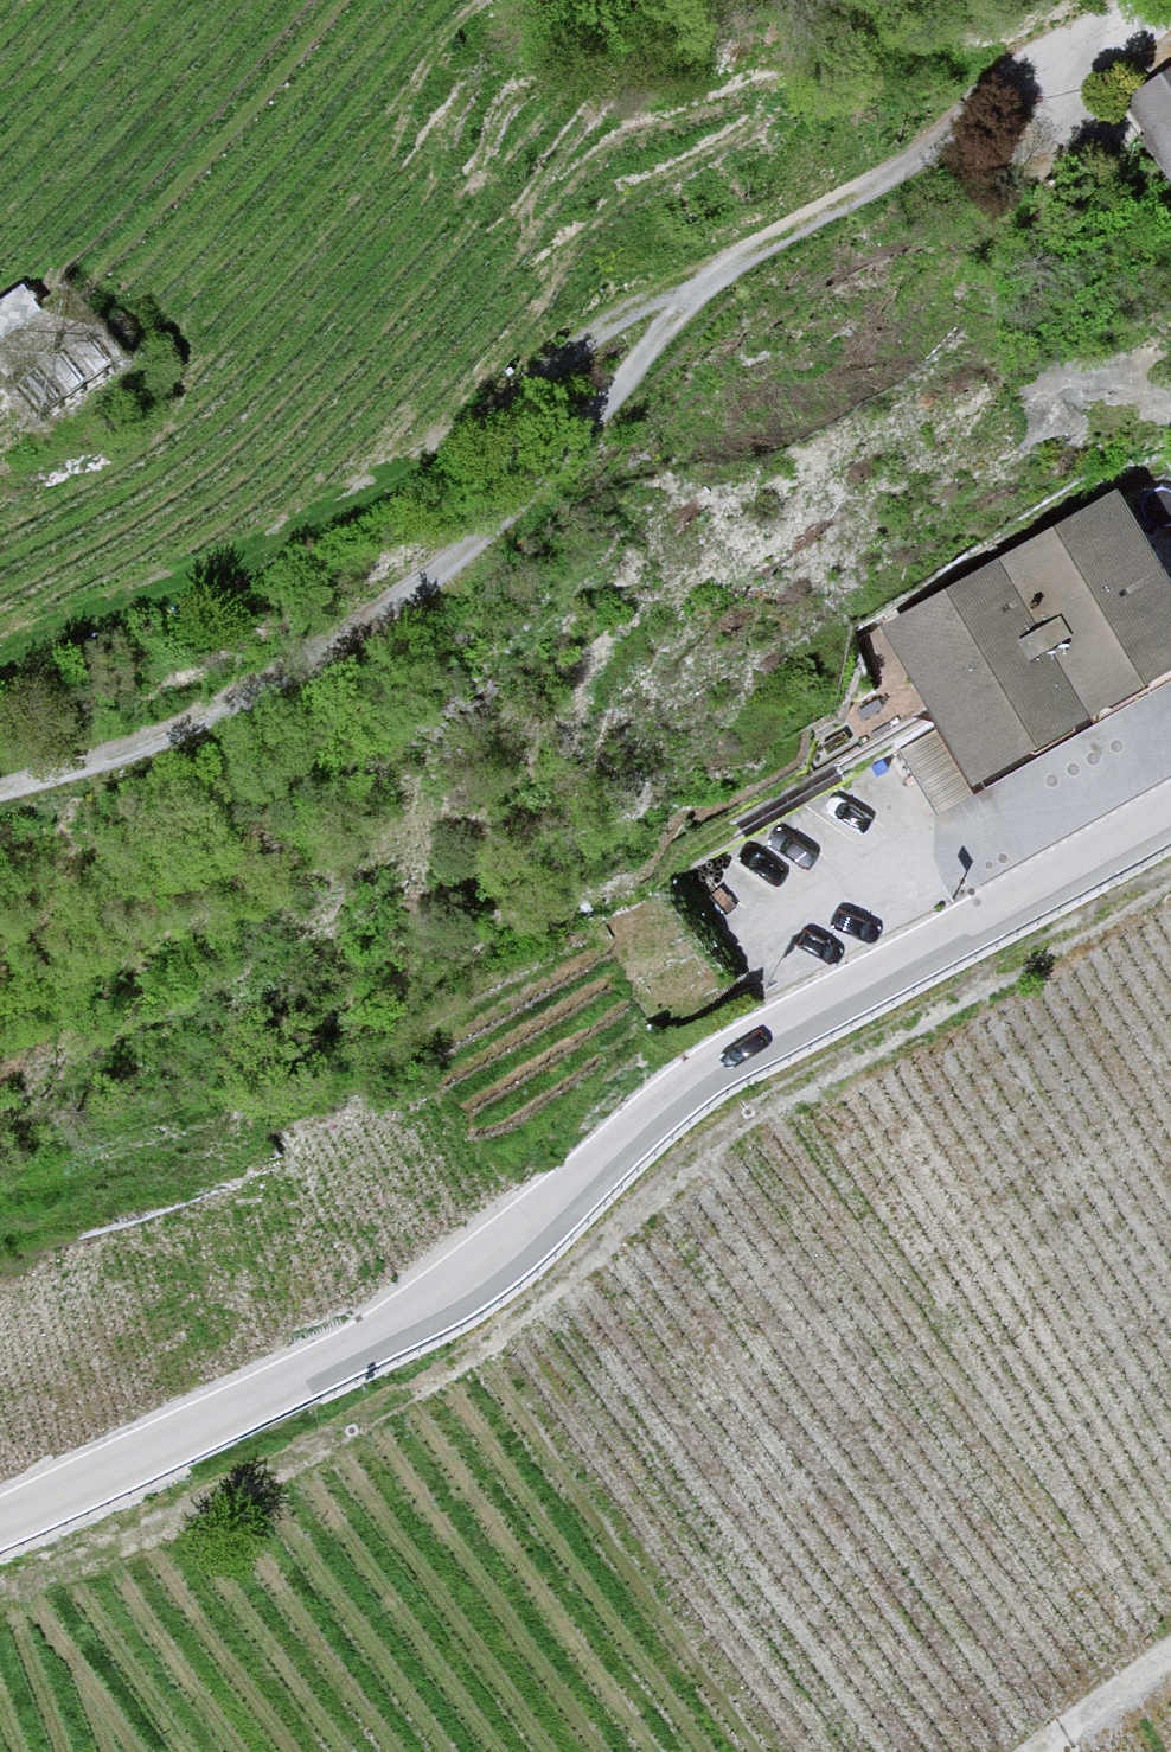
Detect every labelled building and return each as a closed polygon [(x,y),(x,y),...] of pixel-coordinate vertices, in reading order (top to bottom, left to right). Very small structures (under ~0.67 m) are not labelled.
[(1140,111),(1170,158),(1170,91),(1140,111)] [(901,613),(981,760),(1170,657),(1170,591),(1119,495),(901,613)] [(971,832),(919,752),(873,778),(930,859),(971,832)]
